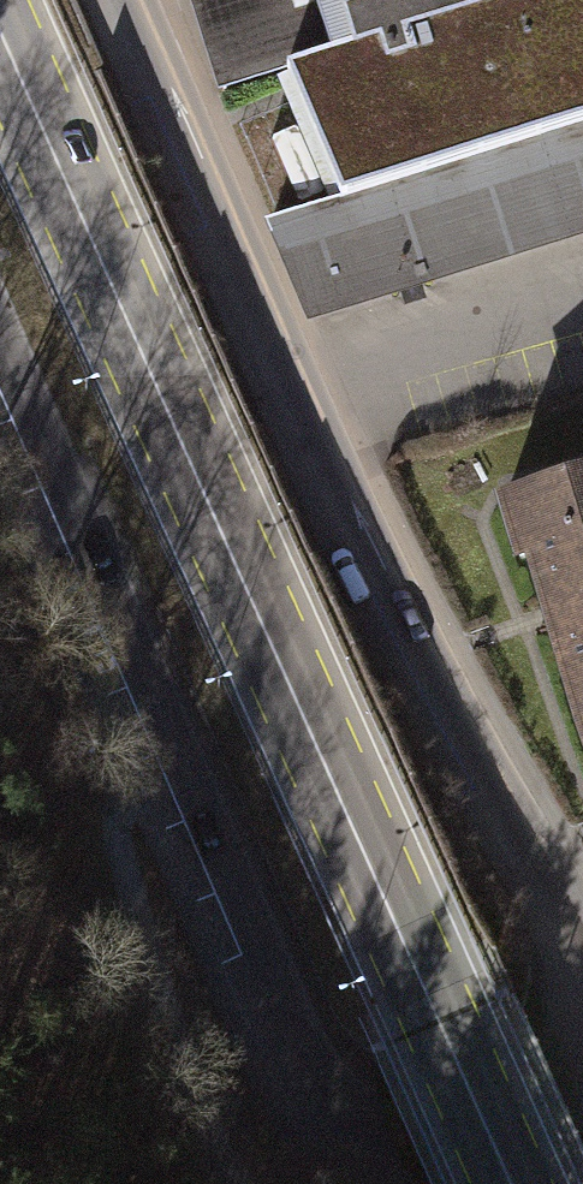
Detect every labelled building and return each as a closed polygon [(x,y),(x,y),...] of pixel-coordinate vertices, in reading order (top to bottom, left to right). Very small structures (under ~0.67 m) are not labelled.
[(286,67),(338,190),(271,212),(311,307),(582,231),(582,0),(337,0),(350,44),(286,67)] [(502,500),(519,555),(528,553),(548,617),(566,679),(563,680),(577,720),(582,718),(582,476),(502,500)]
